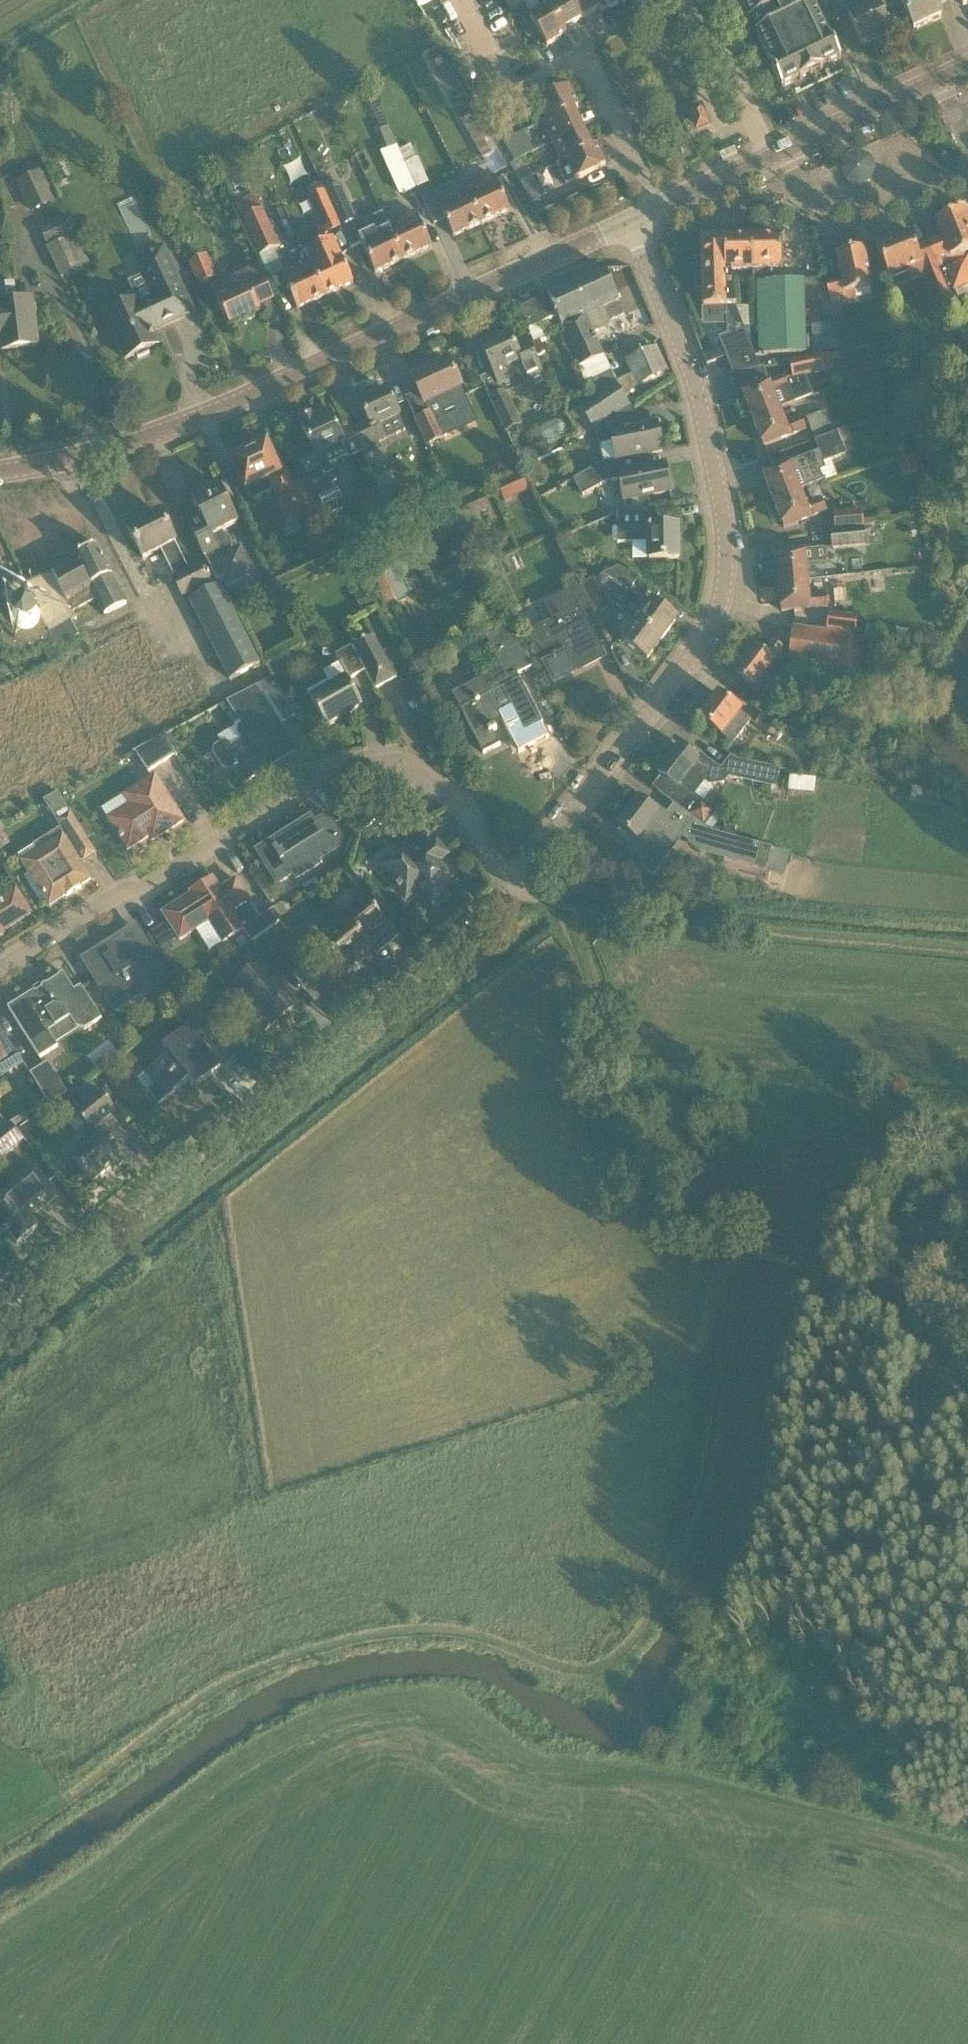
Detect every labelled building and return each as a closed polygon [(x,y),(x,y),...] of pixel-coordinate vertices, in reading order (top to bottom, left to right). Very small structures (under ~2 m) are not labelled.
[(570,0),(549,0),(545,3),(547,7),(549,6),(564,31),(582,20),(570,0)] [(582,20),(600,9),(594,0),(570,0),(582,20)] [(600,9),(602,13),(622,1),(621,0),(594,0),(600,9)] [(739,3),(740,3),(749,21),(749,23),(753,21),(758,33),(755,35),(756,36),(771,65),(770,66),(781,89),(783,88),(782,88),(799,80),(799,81),(823,69),(822,68),(839,60),(839,61),(840,60),(829,37),(828,37),(814,8),(815,8),(814,6),(792,17),(786,5),(787,5),(786,3),(784,0),(738,0),(739,3)] [(887,0),(864,0),(868,7),(848,16),(861,45),(889,32),(879,11),(890,6),(887,0)] [(947,1),(947,0),(904,0),(901,1),(913,29),(941,17),(936,6),(947,1)] [(549,6),(547,7),(529,18),(547,47),(566,35),(564,31),(549,6)] [(538,102),(547,121),(547,123),(574,111),(578,109),(569,88),(538,102)] [(705,121),(700,109),(689,114),(695,126),(704,122),(705,121)] [(583,130),(574,111),(547,123),(547,121),(543,123),(552,144),(583,130)] [(462,121),(483,160),(497,152),(477,114),(462,121)] [(592,148),(583,130),(552,144),(561,164),(566,162),(565,161),(592,148)] [(522,132),(503,143),(515,163),(533,152),(522,132)] [(596,146),(592,148),(565,161),(566,162),(561,164),(557,166),(566,186),(605,167),(596,146)] [(416,189),(404,164),(397,147),(382,154),(402,196),(416,189)] [(859,187),(869,183),(873,171),(868,161),(858,157),(848,161),(843,171),(848,183),(859,187)] [(416,158),(415,159),(404,164),(416,189),(428,184),(416,158)] [(527,169),(516,175),(521,184),(532,178),(528,170),(527,169)] [(16,183),(30,215),(55,203),(41,172),(16,183)] [(509,212),(493,177),(485,181),(487,185),(467,194),(481,225),(509,212)] [(532,178),(521,184),(526,192),(536,186),(536,185),(537,185),(532,178)] [(341,186),(336,189),(324,194),(340,229),(354,223),(357,221),(341,186)] [(340,229),(324,194),(309,201),(324,236),(340,229)] [(481,225),(467,194),(449,202),(447,198),(437,203),(453,238),(481,225)] [(235,205),(259,259),(280,249),(254,196),(235,205)] [(967,210),(936,223),(942,237),(929,242),(941,271),(947,288),(954,285),(953,285),(964,280),(967,273),(963,263),(962,261),(965,261),(962,255),(967,253),(967,211),(967,210)] [(431,248),(423,230),(415,213),(405,218),(407,222),(389,230),(403,261),(431,248)] [(403,261),(389,230),(382,214),(366,222),(371,233),(359,239),(375,274),(403,261)] [(46,249),(59,277),(89,263),(76,235),(68,239),(67,237),(69,236),(66,228),(65,229),(61,221),(39,232),(47,248),(46,249)] [(941,271),(929,242),(915,248),(909,233),(876,246),(889,278),(906,271),(910,282),(924,277),(933,301),(936,300),(941,313),(955,307),(947,288),(941,271)] [(780,238),(751,239),(753,272),(753,286),(756,286),(758,357),(805,356),(804,304),(830,303),(826,284),(781,285),(780,238)] [(753,272),(751,239),(723,240),(725,273),(730,273),(753,272)] [(333,240),(305,254),(307,257),(311,266),(325,297),(353,284),(345,266),(340,255),(337,249),(333,240)] [(725,273),(723,240),(701,240),(702,263),(695,263),(696,290),(703,290),(703,309),(726,308),(727,337),(719,339),(733,376),(760,370),(744,330),(736,309),(730,273),(725,273)] [(136,302),(103,317),(114,342),(117,341),(117,342),(125,360),(136,355),(138,359),(149,354),(147,350),(158,345),(152,332),(157,330),(156,327),(163,323),(164,326),(193,313),(185,295),(174,273),(163,248),(136,261),(144,276),(154,299),(140,305),(138,301),(136,302)] [(836,256),(837,260),(841,281),(826,284),(830,303),(831,307),(845,304),(843,295),(872,289),(864,250),(836,256)] [(217,279),(207,256),(188,265),(198,288),(217,279)] [(325,297),(311,266),(293,274),(291,270),(280,275),(297,310),(325,297)] [(225,283),(213,289),(219,302),(218,302),(221,310),(229,328),(248,319),(252,321),(256,319),(257,315),(260,314),(258,308),(274,300),(266,282),(258,268),(225,283)] [(604,269),(547,296),(548,297),(557,319),(564,333),(561,334),(577,369),(585,365),(604,357),(593,333),(609,326),(607,323),(624,315),(618,302),(619,301),(604,269)] [(557,319),(548,297),(519,310),(529,332),(557,319)] [(0,335),(2,351),(37,347),(35,327),(32,302),(0,306),(0,335)] [(841,353),(839,341),(835,327),(815,330),(817,358),(821,357),(821,358),(841,353)] [(535,358),(529,345),(526,339),(513,345),(508,336),(505,337),(504,335),(493,340),(494,342),(481,348),(499,387),(510,382),(513,388),(543,375),(535,358)] [(656,347),(637,356),(627,361),(638,387),(650,382),(668,374),(656,347)] [(825,373),(821,358),(821,357),(817,358),(788,364),(791,380),(825,373)] [(467,402),(457,381),(449,363),(413,380),(428,414),(415,420),(427,447),(445,439),(437,422),(445,418),(442,413),(467,402)] [(760,385),(741,392),(752,420),(779,409),(795,403),(785,376),(768,382),(760,385)] [(609,422),(633,407),(618,383),(578,409),(592,433),(596,430),(609,422)] [(399,418),(396,410),(387,392),(360,404),(368,422),(351,430),(361,452),(374,480),(391,472),(378,444),(386,440),(380,427),(399,418)] [(520,426),(505,393),(490,400),(505,432),(520,426)] [(805,431),(800,419),(785,425),(779,409),(752,420),(763,448),(805,431)] [(812,433),(831,426),(825,411),(806,418),(812,433)] [(361,452),(351,430),(340,436),(338,431),(341,429),(334,412),(328,415),(327,413),(324,413),(320,414),(318,416),(316,418),(316,420),(314,421),(312,417),(300,423),(311,448),(295,456),(305,477),(303,478),(326,518),(342,511),(338,502),(342,501),(337,491),(333,492),(330,485),(336,483),(328,466),(334,463),(328,450),(340,444),(347,458),(361,452)] [(611,434),(609,422),(596,430),(599,446),(612,444),(615,460),(651,453),(651,454),(663,452),(657,425),(611,434)] [(846,456),(837,434),(815,442),(823,464),(846,456)] [(295,492),(289,480),(281,461),(276,464),(268,447),(249,456),(247,453),(232,460),(246,491),(251,501),(273,491),(283,513),(288,525),(312,514),(301,490),(295,492)] [(520,467),(511,449),(503,453),(497,469),(501,477),(520,467)] [(652,455),(651,454),(651,453),(615,460),(615,461),(603,464),(573,480),(582,497),(607,483),(619,481),(624,502),(671,492),(665,465),(643,469),(641,458),(652,455)] [(823,480),(813,454),(789,464),(789,463),(762,474),(773,501),(800,491),(826,481),(825,480),(823,480)] [(547,481),(541,468),(526,474),(533,488),(547,481)] [(492,484),(501,503),(527,490),(518,472),(492,484)] [(188,522),(187,522),(196,540),(205,560),(217,582),(222,579),(224,578),(226,582),(239,575),(243,564),(237,552),(233,553),(232,551),(232,550),(231,548),(231,546),(231,544),(229,541),(228,539),(226,538),(225,536),(224,533),(238,526),(237,524),(227,503),(218,486),(191,499),(200,516),(188,522)] [(806,506),(800,491),(773,501),(784,529),(810,519),(810,518),(827,512),(822,500),(806,506)] [(483,493),(457,504),(464,521),(490,510),(483,493)] [(649,529),(649,508),(616,514),(616,530),(616,544),(629,543),(648,543),(648,561),(679,561),(678,528),(649,529)] [(834,515),(836,530),(863,527),(862,513),(834,515)] [(189,573),(169,532),(160,514),(128,530),(143,560),(161,551),(175,580),(174,580),(182,597),(190,592),(194,600),(190,602),(229,680),(260,665),(220,586),(213,590),(209,583),(210,582),(202,566),(189,573)] [(866,546),(865,532),(864,529),(830,532),(832,549),(866,546)] [(76,560),(53,571),(73,611),(96,600),(104,615),(126,605),(97,546),(75,557),(76,560)] [(796,552),(776,554),(779,583),(805,581),(807,581),(805,568),(824,567),(822,550),(804,552),(804,551),(796,552)] [(637,581),(617,568),(602,576),(630,594),(637,581)] [(2,596),(13,609),(11,615),(12,621),(16,626),(22,629),(28,629),(34,626),(38,621),(39,615),(37,609),(41,615),(50,632),(63,625),(76,618),(73,611),(53,571),(33,581),(17,589),(15,587),(16,581),(14,581),(14,587),(3,595),(0,593),(0,595),(2,596)] [(594,580),(580,587),(594,617),(608,610),(594,580)] [(805,581),(779,583),(781,613),(801,611),(826,609),(825,597),(808,598),(807,581),(805,581)] [(366,594),(356,599),(363,612),(372,607),(366,594)] [(603,658),(570,595),(554,603),(560,616),(561,615),(562,618),(529,635),(547,670),(548,670),(554,683),(559,680),(564,678),(563,678),(573,673),(570,669),(581,663),(584,668),(603,658)] [(676,622),(660,610),(653,605),(649,611),(641,605),(630,619),(661,642),(676,622)] [(828,616),(826,633),(852,637),(855,637),(857,620),(828,616)] [(661,642),(630,619),(619,635),(627,641),(624,644),(647,661),(661,642)] [(521,620),(510,625),(516,635),(526,630),(521,620)] [(504,669),(453,696),(461,711),(474,737),(483,755),(501,747),(487,721),(512,708),(524,734),(543,724),(534,706),(517,675),(532,668),(516,635),(510,625),(487,637),(504,669)] [(847,671),(852,637),(826,633),(792,628),(787,663),(847,671)] [(374,637),(352,649),(365,673),(374,691),(397,679),(374,637)] [(774,662),(783,650),(774,642),(764,654),(755,647),(735,674),(754,689),(763,677),(774,685),(786,670),(774,662)] [(311,701),(301,707),(312,725),(321,720),(326,729),(362,709),(346,681),(348,680),(349,682),(350,681),(365,673),(352,649),(336,658),(340,664),(341,666),(326,674),(330,681),(334,688),(311,700),(310,701),(311,701)] [(216,750),(215,754),(224,768),(228,769),(232,766),(243,784),(263,771),(261,769),(268,765),(269,767),(295,751),(262,699),(268,696),(275,692),(269,681),(255,688),(226,703),(226,704),(229,703),(244,727),(241,729),(240,734),(244,741),(230,750),(228,746),(223,745),(216,750)] [(740,712),(734,708),(718,696),(700,720),(733,745),(743,732),(750,723),(738,714),(740,712)] [(755,726),(776,742),(785,732),(763,715),(755,726)] [(135,753),(148,773),(175,756),(176,758),(177,757),(164,736),(133,753),(133,754),(135,753)] [(694,797),(715,769),(716,770),(717,769),(700,756),(696,761),(679,748),(658,775),(662,778),(657,784),(656,784),(652,789),(692,820),(704,829),(715,814),(694,797)] [(729,780),(775,790),(779,770),(736,761),(732,758),(720,773),(729,780)] [(128,851),(150,837),(158,832),(161,836),(183,822),(155,777),(124,797),(130,806),(108,820),(128,851)] [(58,794),(45,802),(59,823),(72,815),(58,794)] [(675,828),(677,825),(648,802),(646,805),(639,800),(618,827),(623,831),(621,833),(620,832),(614,841),(626,850),(626,849),(645,864),(654,852),(653,852),(664,838),(670,842),(679,831),(675,828)] [(328,846),(332,853),(338,849),(342,839),(327,816),(315,823),(311,817),(290,830),(292,832),(285,837),(283,834),(256,851),(277,885),(293,875),(296,880),(319,866),(312,855),(328,846)] [(754,868),(760,847),(707,831),(704,829),(692,820),(680,835),(691,844),(690,845),(699,852),(754,868)] [(44,862),(28,872),(49,906),(66,896),(67,897),(81,888),(80,887),(91,880),(82,866),(69,846),(67,843),(72,840),(72,839),(67,842),(63,836),(47,846),(38,852),(44,862)] [(381,868),(397,889),(406,900),(419,889),(433,906),(446,895),(441,889),(451,880),(438,864),(446,857),(437,846),(416,863),(404,849),(381,868)] [(244,929),(253,943),(281,922),(274,910),(260,918),(236,880),(220,891),(212,879),(190,893),(192,895),(163,914),(168,923),(178,939),(180,941),(209,922),(222,943),(244,929)] [(31,915),(16,891),(0,901),(0,905),(1,906),(0,907),(0,938),(4,935),(2,933),(31,915)] [(326,935),(319,941),(323,946),(322,947),(331,957),(340,969),(346,976),(366,961),(369,964),(377,957),(366,943),(387,925),(365,898),(350,911),(338,920),(345,929),(331,940),(326,935)] [(168,923),(151,934),(161,950),(178,939),(168,923)] [(168,978),(146,944),(134,952),(123,935),(83,960),(111,1003),(143,983),(148,990),(168,978)] [(244,937),(232,945),(237,952),(249,945),(244,937)] [(281,984),(281,983),(280,983),(273,975),(289,962),(273,943),(257,957),(262,963),(227,991),(228,992),(235,986),(252,1007),(250,1009),(251,1010),(255,1007),(271,1027),(264,1032),(265,1033),(299,1005),(298,1004),(298,1005),(281,984)] [(102,1020),(81,987),(74,991),(63,973),(58,976),(59,977),(46,985),(46,984),(41,987),(42,989),(36,993),(35,991),(7,1008),(39,1059),(58,1047),(49,1032),(70,1019),(76,1028),(85,1030),(102,1020)] [(23,1063),(0,1027),(0,1077),(23,1063)] [(225,1074),(212,1059),(188,1029),(162,1050),(167,1057),(146,1074),(166,1099),(190,1080),(197,1089),(219,1070),(224,1075),(225,1074)] [(110,1041),(101,1049),(110,1060),(119,1053),(110,1041)] [(48,1063),(30,1074),(50,1106),(55,1103),(59,1100),(67,1094),(48,1063)] [(116,1113),(99,1092),(84,1105),(75,1112),(91,1133),(116,1113)] [(1,1161),(24,1142),(10,1124),(7,1127),(0,1132),(0,1160),(1,1161)] [(125,1161),(113,1145),(103,1134),(72,1159),(80,1168),(92,1184),(112,1168),(114,1170),(125,1161)] [(2,1234),(5,1231),(17,1245),(37,1229),(30,1219),(58,1196),(35,1168),(0,1196),(0,1202),(2,1205),(0,1207),(0,1231),(2,1234)] [(922,1209),(923,1199),(908,1198),(907,1208),(922,1209)]
